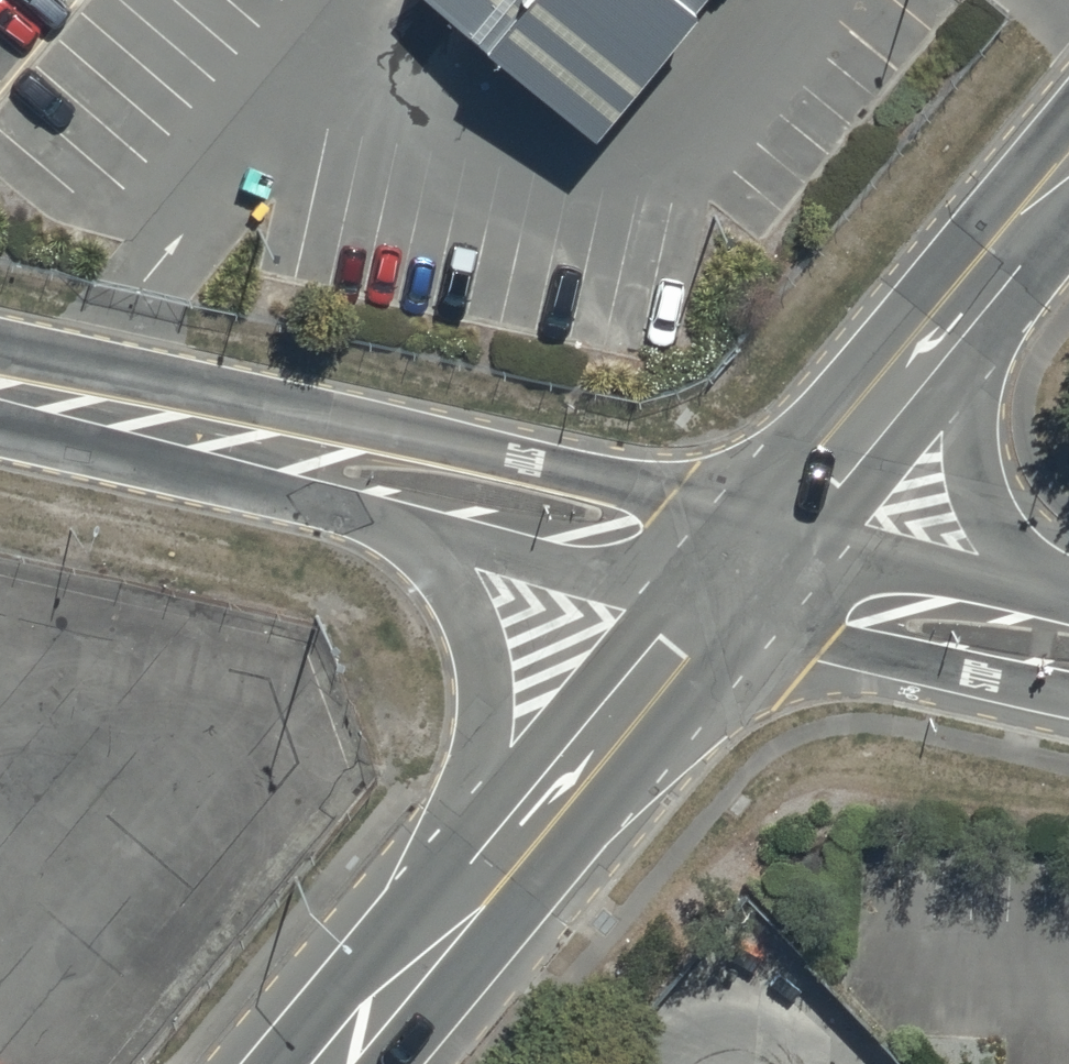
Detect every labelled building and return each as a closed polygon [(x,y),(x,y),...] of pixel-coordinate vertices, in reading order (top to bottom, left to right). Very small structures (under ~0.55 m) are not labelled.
[(592,141),(707,0),(418,0),(592,141)]
